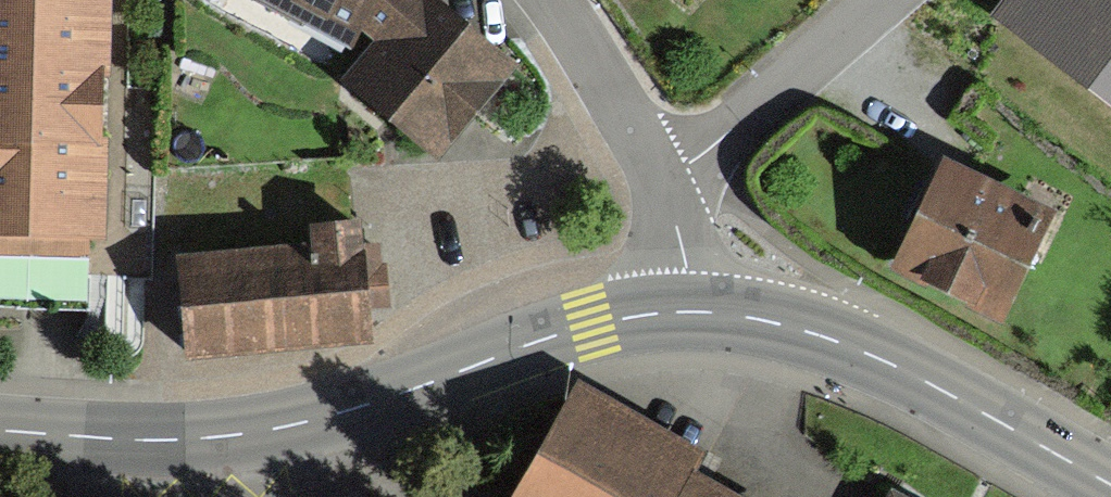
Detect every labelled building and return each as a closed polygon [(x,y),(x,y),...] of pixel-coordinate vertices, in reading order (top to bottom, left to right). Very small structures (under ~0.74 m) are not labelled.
[(108,113),(110,0),(0,0),(0,111),(108,113)] [(350,49),(362,30),(375,40),(407,0),(258,0),(350,49)] [(339,82),(437,165),(520,66),(441,0),(408,0),(339,82)] [(977,7),(1083,88),(1061,117),(1110,156),(1110,0),(982,0),(977,7)] [(108,113),(0,111),(0,259),(88,261),(88,249),(104,249),(108,113)] [(957,174),(940,167),(886,286),(1003,339),(1057,219),(957,174)] [(175,253),(182,360),(376,347),(373,312),(392,310),(389,261),(381,261),(380,245),(362,246),(361,221),(315,224),(316,244),(175,253)] [(707,490),(689,480),(702,458),(584,391),(524,496),(719,496),(707,490)]
